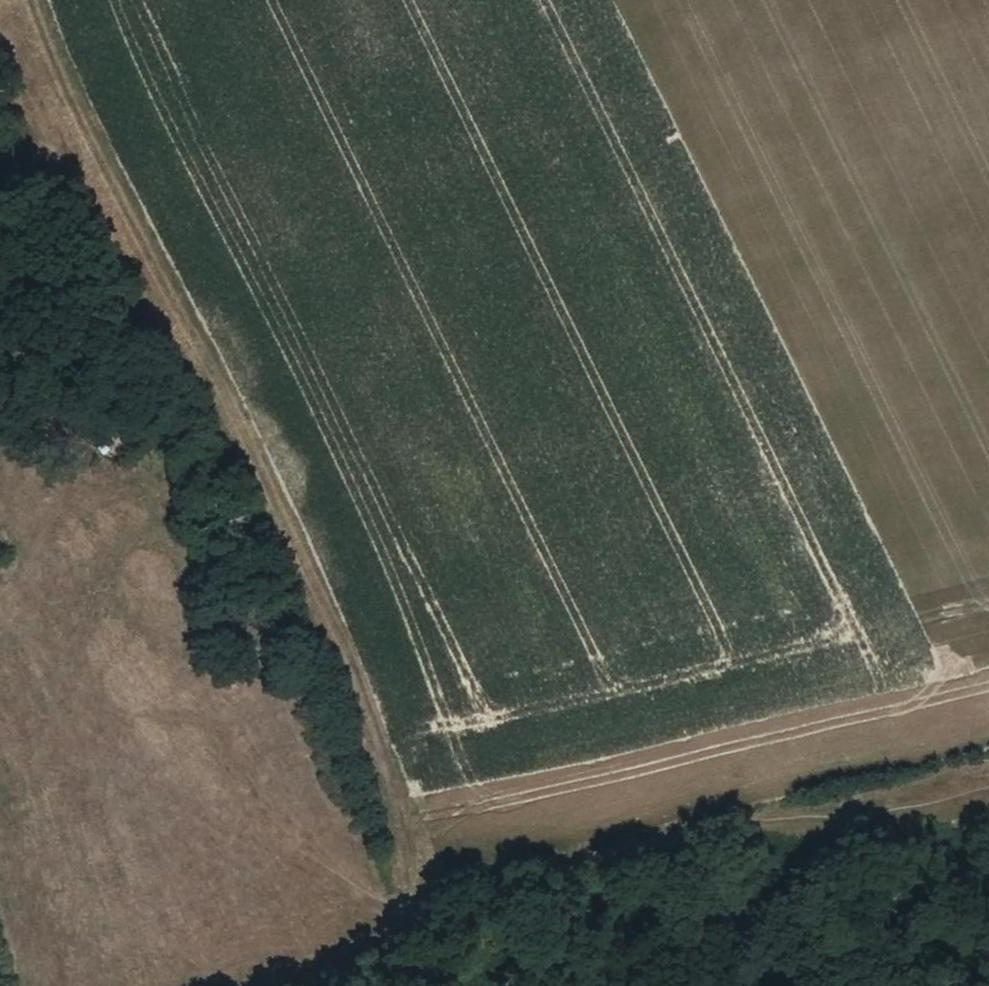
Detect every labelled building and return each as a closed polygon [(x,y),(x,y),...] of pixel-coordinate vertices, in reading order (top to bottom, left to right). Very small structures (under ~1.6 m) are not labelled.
[(77,499),(71,490),(56,499),(62,508),(77,499)]
